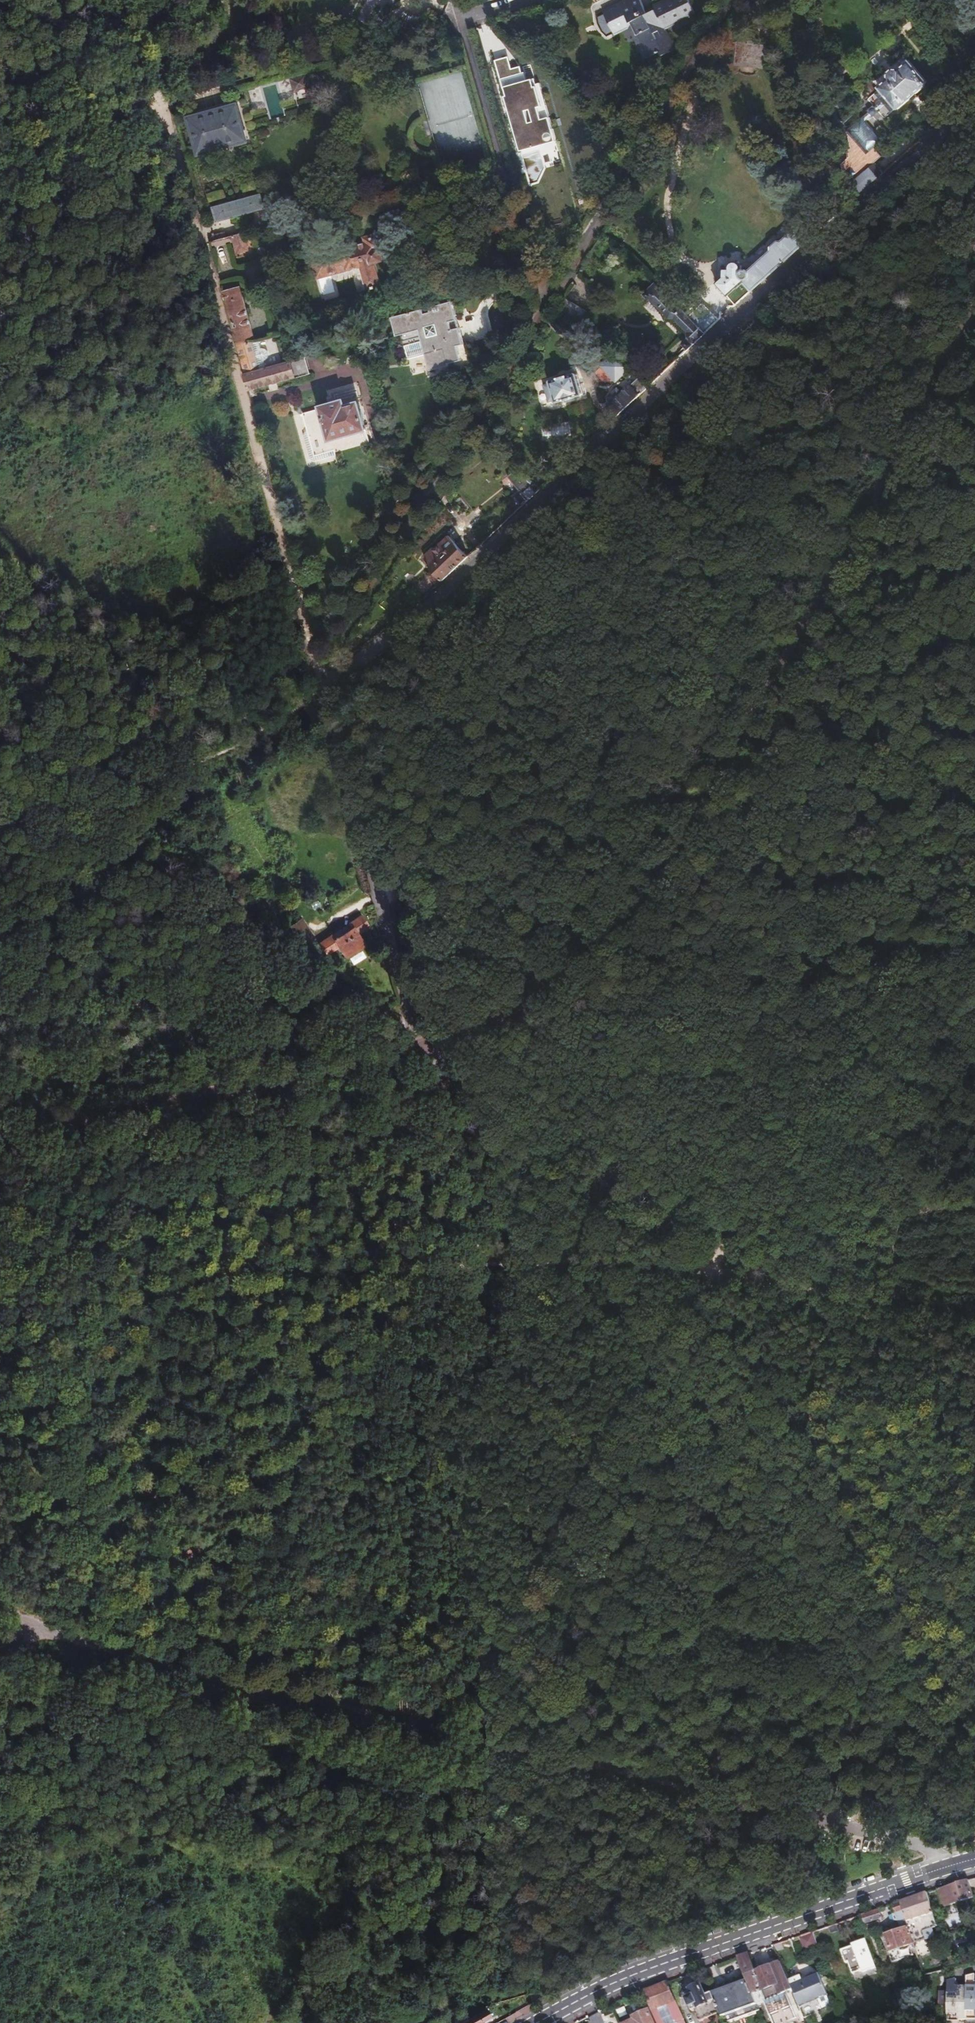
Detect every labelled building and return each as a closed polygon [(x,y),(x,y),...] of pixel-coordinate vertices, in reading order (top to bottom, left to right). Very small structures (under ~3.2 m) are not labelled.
[(603,12),(613,32),(629,25),(644,58),(658,51),(660,55),(673,49),(663,27),(694,13),(688,0),(667,0),(645,10),(641,0),(629,0),(603,12)] [(740,66),(755,67),(756,55),(740,54),(740,66)] [(496,59),(521,149),(557,139),(550,114),(543,117),(539,104),(543,103),(537,83),(535,84),(533,76),(527,77),(525,70),(522,71),(521,65),(512,67),(509,55),(496,59)] [(887,80),(877,88),(895,109),(897,110),(926,85),(926,83),(908,62),(898,71),(897,70),(891,69),(886,74),(886,79),(887,80)] [(294,89),(307,86),(304,73),(291,77),(294,89)] [(186,115),(197,156),(249,142),(238,101),(186,115)] [(867,151),(882,139),(863,118),(849,130),(867,151)] [(873,182),(883,173),(874,163),(864,172),(865,174),(873,182)] [(850,193),(855,198),(873,182),(865,174),(861,177),(859,175),(850,183),(854,189),(850,193)] [(212,206),(216,222),(266,208),(262,192),(212,206)] [(735,304),(814,234),(803,222),(779,243),(776,242),(771,247),(772,250),(748,270),(746,268),(740,268),(740,266),(740,264),(740,263),(739,261),(737,260),(736,260),(734,260),(733,260),(731,261),(730,262),(729,264),(729,266),(730,267),(723,267),(722,276),(716,282),(735,304)] [(246,232),(210,240),(213,252),(219,251),(220,259),(222,259),(220,247),(234,243),(237,256),(251,253),(246,232)] [(336,248),(313,254),(321,282),(362,271),(367,290),(382,287),(377,267),(387,265),(384,255),(394,252),(390,234),(364,240),(365,244),(337,252),(336,248)] [(687,316),(656,284),(644,295),(649,300),(651,299),(669,318),(673,319),(686,333),(686,337),(687,339),(682,344),(687,350),(704,334),(687,316)] [(230,315),(234,332),(248,328),(237,288),(223,292),(230,315)] [(424,307),(393,315),(397,333),(421,327),(431,366),(462,358),(458,344),(465,342),(454,297),(429,304),(431,310),(425,312),(424,307)] [(702,302),(687,316),(704,334),(719,320),(702,302)] [(238,345),(252,342),(248,328),(234,332),(238,345)] [(238,345),(250,389),(294,377),(290,362),(259,371),(252,342),(238,345)] [(629,364),(618,352),(608,361),(619,373),(629,364)] [(629,364),(619,373),(617,375),(623,381),(635,371),(629,364)] [(547,385),(541,387),(546,404),(553,402),(554,403),(555,403),(557,403),(579,396),(580,395),(581,394),(581,393),(575,375),(574,375),(573,374),(549,382),(548,382),(547,384),(547,385)] [(649,385),(641,377),(632,384),(636,388),(641,393),(649,385)] [(641,393),(636,388),(634,391),(629,386),(621,394),(617,389),(607,398),(611,403),(607,407),(616,417),(641,393)] [(335,404),(322,407),(324,417),(322,418),(323,422),(325,421),(330,440),(366,430),(357,397),(335,403),(335,404)] [(531,479),(513,464),(508,471),(513,475),(508,480),(516,489),(510,495),(521,506),(541,487),(531,479)] [(513,475),(508,471),(505,476),(508,480),(513,475)] [(540,471),(531,479),(541,487),(549,480),(540,471)] [(426,576),(436,586),(468,556),(448,536),(424,559),(430,565),(427,567),(431,571),(426,576)] [(332,937),(318,947),(320,950),(321,949),(327,957),(339,949),(346,959),(364,945),(358,935),(369,927),(362,916),(349,925),(350,926),(347,928),(349,932),(338,939),(336,936),(333,938),(332,937)] [(288,928),(304,948),(317,938),(301,918),(288,928)] [(969,1880),(941,1888),(946,1907),(974,1899),(969,1880)] [(928,1893),(902,1901),(907,1919),(910,1927),(915,1945),(919,1955),(930,1951),(926,1939),(935,1936),(932,1927),(938,1925),(928,1893)] [(901,1901),(893,1904),(900,1922),(907,1919),(902,1901),(901,1901)] [(882,1917),(880,1909),(862,1914),(865,1923),(882,1917)] [(910,1947),(915,1945),(910,1927),(885,1936),(892,1960),(912,1953),(910,1947)] [(867,1939),(875,1962),(881,1959),(873,1936),(867,1939)] [(854,1973),(876,1965),(875,1962),(867,1939),(841,1948),(846,1962),(850,1961),(854,1973)] [(749,1954),(738,1958),(747,1978),(757,2001),(759,2004),(765,2001),(767,2001),(785,1993),(787,1992),(793,1990),(791,1984),(782,1962),(757,1972),(749,1954)] [(974,1972),(966,1974),(969,1984),(959,1987),(956,1977),(947,1979),(948,2018),(959,2017),(959,2015),(974,2014),(974,1972)] [(793,1990),(801,2008),(820,2000),(828,1996),(819,1973),(791,1984),(793,1990)] [(712,1993),(719,2008),(725,2022),(760,2009),(759,2004),(757,2001),(747,1978),(712,1993)] [(643,1991),(652,2010),(650,2011),(656,2022),(686,2022),(668,1982),(643,1991)] [(699,2018),(719,2008),(712,1993),(711,1991),(705,1994),(701,1985),(691,1989),(692,1992),(688,1994),(689,1996),(686,1998),(691,2008),(693,2007),(699,2018)] [(792,2005),(787,1992),(785,1993),(767,2001),(765,2001),(771,2014),(792,2005)] [(801,2008),(804,2013),(822,2005),(820,2000),(801,2008)] [(792,2005),(771,2014),(775,2022),(782,2022),(797,2017),(792,2005)] [(455,2015),(455,2022),(480,2022),(489,2017),(484,2007),(455,2015)] [(650,2011),(636,2017),(637,2020),(630,2022),(656,2022),(650,2011)]
